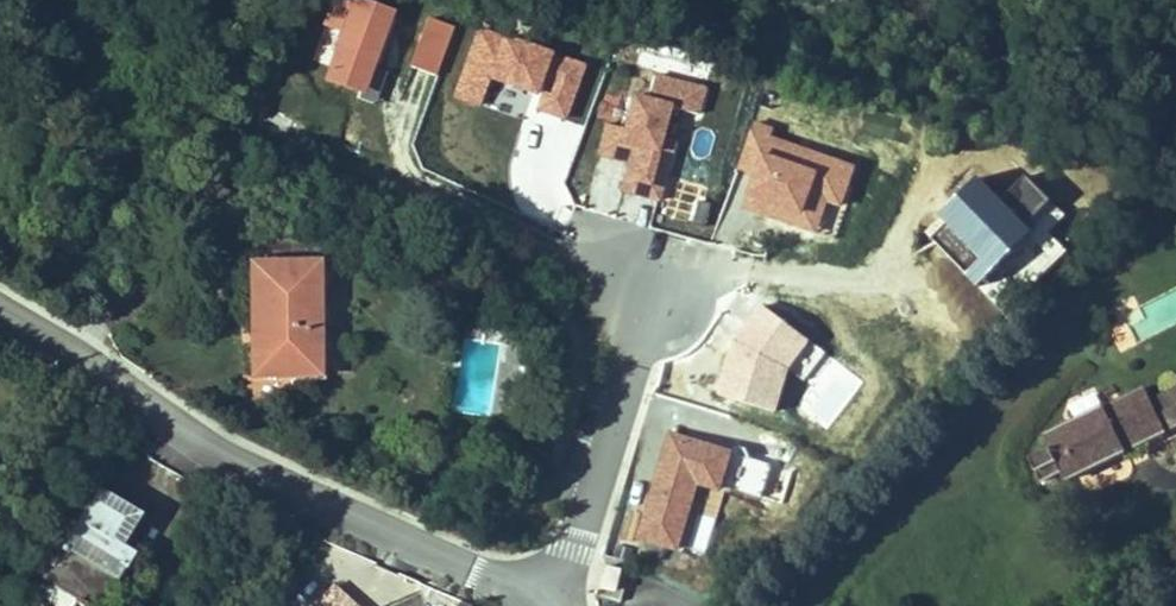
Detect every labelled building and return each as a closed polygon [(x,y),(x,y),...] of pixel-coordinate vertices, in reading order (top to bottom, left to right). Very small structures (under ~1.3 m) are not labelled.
[(380,70),(390,43),(379,39),(388,13),(350,0),(336,0),(328,23),(345,29),(328,78),(361,90),(369,66),(380,70)] [(436,76),(453,28),(428,19),(411,67),(436,76)] [(668,108),(696,115),(703,90),(653,77),(647,101),(631,97),(616,153),(630,157),(621,191),(657,200),(673,142),(659,138),(668,108)] [(835,240),(859,165),(750,130),(736,172),(752,177),(741,210),(835,240)] [(316,373),(315,265),(254,266),(255,373),(316,373)] [(721,399),(775,414),(786,371),(813,378),(824,335),(744,314),(721,399)] [(1175,428),(1175,391),(1152,402),(1145,389),(1046,436),(1052,449),(1032,459),(1043,482),(1063,472),(1067,480),(1175,428)] [(692,503),(721,510),(735,450),(672,435),(649,532),(683,540),(692,503)] [(132,554),(121,547),(110,541),(130,509),(97,488),(25,605),(74,605),(77,601),(84,605),(100,605),(132,554)] [(121,547),(140,515),(130,509),(110,541),(121,547)]
